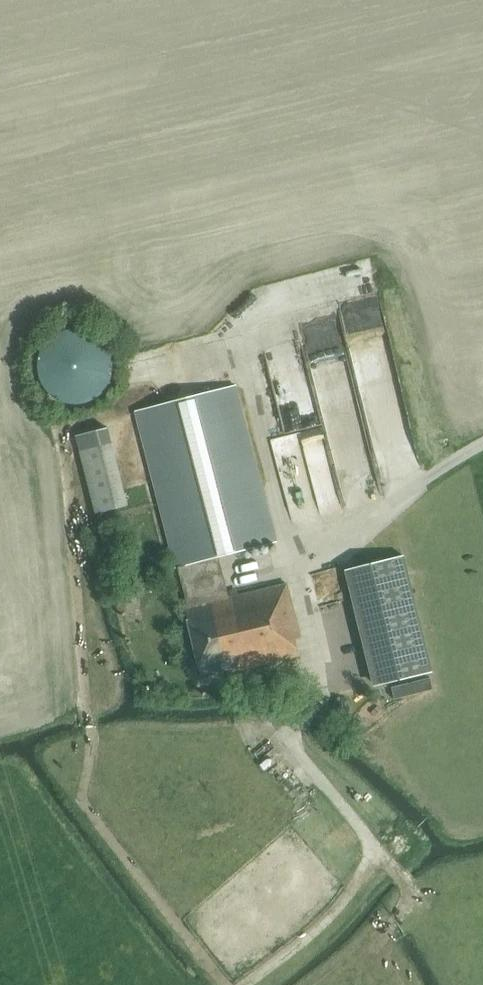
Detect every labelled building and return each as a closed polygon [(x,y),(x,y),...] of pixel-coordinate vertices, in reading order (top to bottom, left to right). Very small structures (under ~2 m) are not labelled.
[(73,404),(78,404),(80,404),(85,403),(90,401),(92,400),(95,399),(99,396),(101,394),(103,392),(106,388),(107,386),(108,384),(110,382),(110,380),(111,378),(112,375),(112,373),(112,371),(113,367),(113,365),(112,363),(112,361),(112,359),(111,357),(111,354),(110,352),(109,350),(106,346),(105,344),(103,342),(101,340),(99,338),(97,337),(95,335),(91,333),(88,331),(83,330),(78,329),(73,329),(68,330),(64,331),(60,332),(58,333),(55,335),(51,338),(48,341),(46,342),(45,344),(44,346),(42,348),(41,350),(40,353),(39,355),(38,357),(38,360),(38,363),(37,365),(37,368),(37,371),(38,373),(38,376),(39,378),(41,383),(42,385),(43,387),(45,389),(46,391),(49,394),(52,397),(54,398),(58,400),(61,402),(66,403),(68,404),(70,404),(73,404)] [(317,358),(312,359),(320,401),(355,394),(350,370),(338,373),(336,365),(319,368),(317,358)] [(177,568),(178,567),(188,607),(185,608),(200,675),(226,669),(226,673),(299,656),(295,639),(301,638),(287,584),(229,598),(218,557),(276,542),(236,386),(137,411),(177,568)] [(276,436),(294,523),(323,517),(311,462),(328,459),(321,427),(276,436)] [(95,515),(128,507),(112,443),(109,428),(75,436),(79,451),(95,515)] [(349,569),(376,685),(431,672),(403,556),(349,569)] [(394,699),(433,689),(430,678),(391,688),(394,699)]
